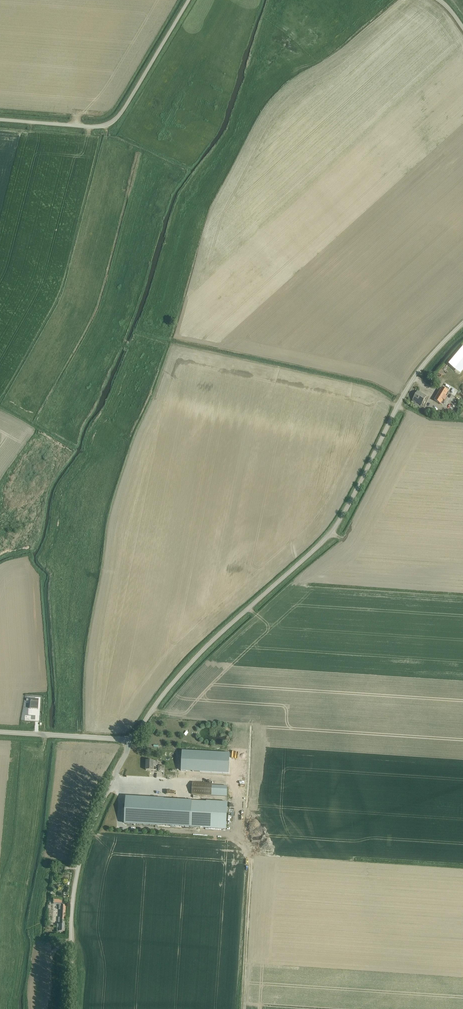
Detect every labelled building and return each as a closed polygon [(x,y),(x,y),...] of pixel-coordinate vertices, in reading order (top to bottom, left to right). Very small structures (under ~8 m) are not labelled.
[(449,363),(459,372),(462,367),(462,348),(449,363)] [(440,404),(448,391),(442,388),(434,401),(440,404)] [(421,405),(426,397),(417,392),(413,400),(421,405)] [(38,710),(39,700),(31,699),(30,709),(38,710)] [(229,774),(230,754),(182,751),(181,771),(229,774)] [(157,765),(158,761),(146,760),(145,770),(154,770),(154,765),(157,765)] [(211,796),(212,783),(192,782),(191,794),(211,796)] [(212,786),(211,796),(226,797),(227,787),(223,786),(212,786)] [(126,806),(125,823),(151,825),(190,827),(221,829),(225,829),(226,815),(227,803),(191,801),(156,799),(126,798),(126,806)] [(60,924),(57,924),(57,928),(59,928),(59,931),(65,931),(65,920),(65,916),(65,914),(66,905),(61,905),(60,920),(60,924)]
